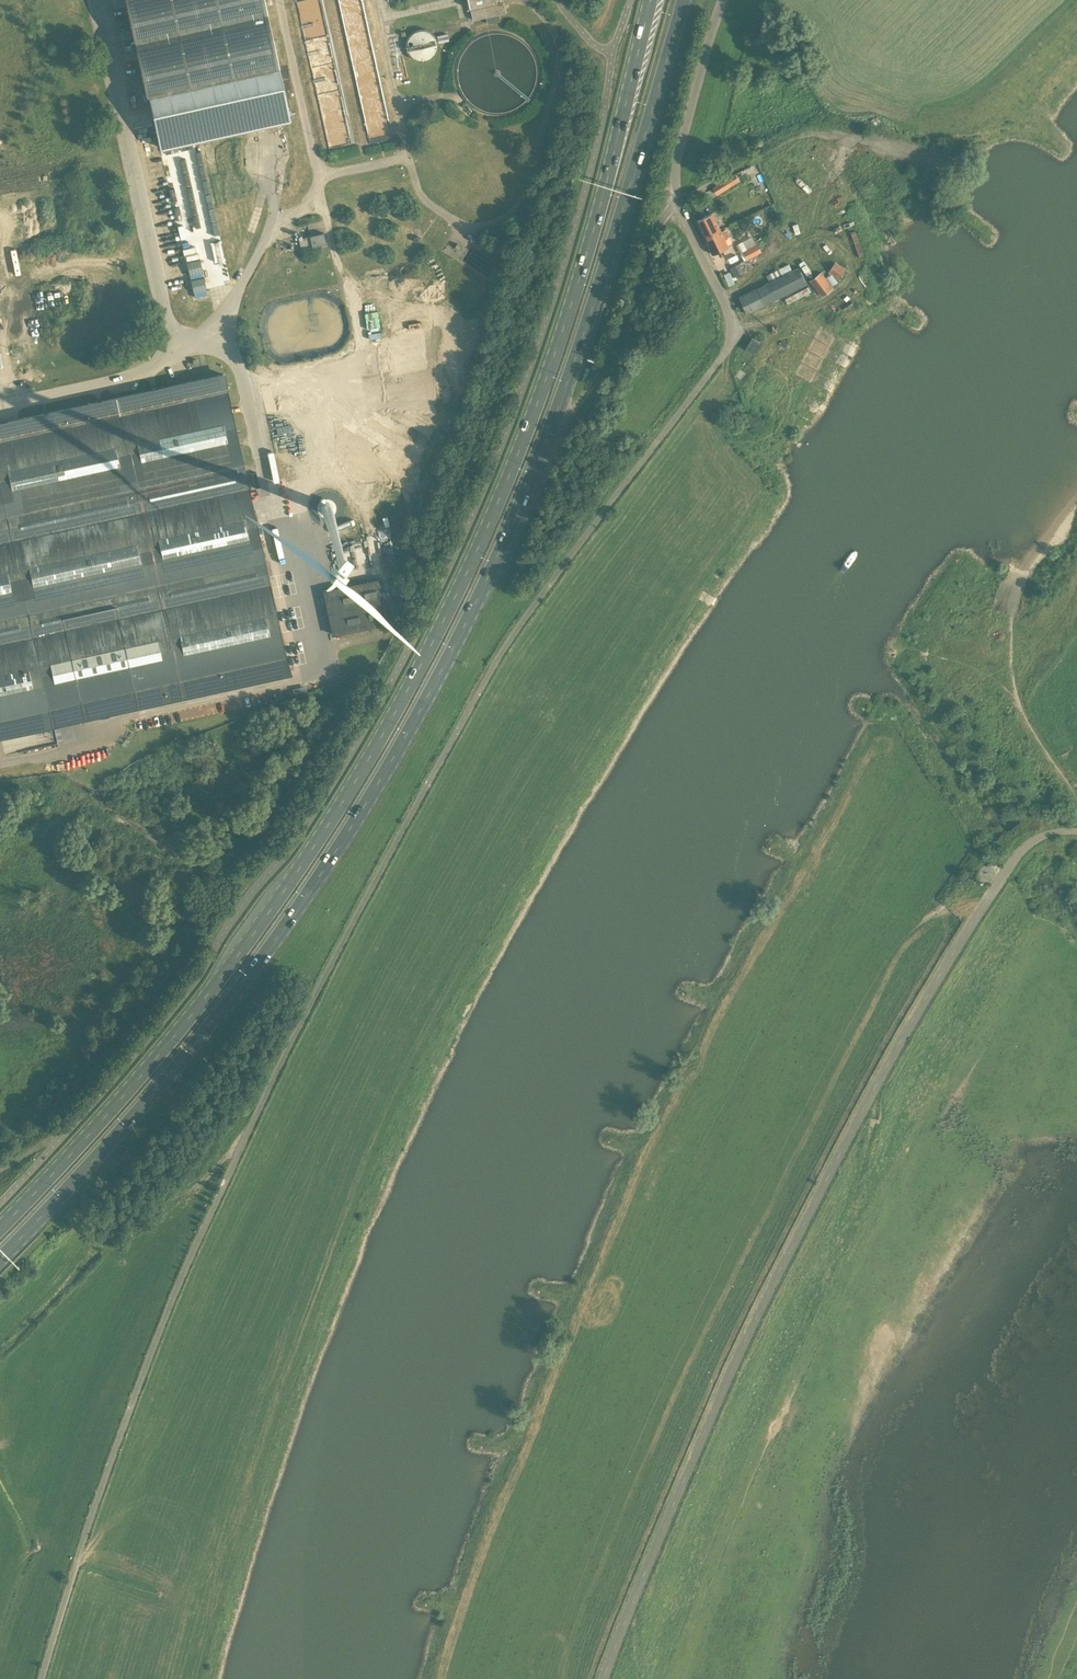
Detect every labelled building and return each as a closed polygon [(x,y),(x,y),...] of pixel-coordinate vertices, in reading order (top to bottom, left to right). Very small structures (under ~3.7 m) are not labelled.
[(146,93),(147,92),(159,147),(289,119),(277,64),(263,0),(125,0),(146,93)] [(320,0),(297,0),(308,55),(330,51),(320,0)] [(488,23),(501,21),(499,14),(506,12),(504,0),(469,0),(473,20),(487,17),(488,23)] [(464,97),(483,110),(504,111),(520,105),(521,98),(524,98),(521,88),(513,83),(516,79),(512,69),(509,67),(508,63),(502,63),(507,61),(512,54),(502,53),(501,52),(505,51),(516,51),(521,45),(517,43),(518,41),(515,34),(509,30),(491,29),(470,37),(459,53),(457,78),(464,97)] [(431,34),(413,31),(408,54),(426,58),(431,34)] [(437,35),(438,43),(448,40),(447,33),(437,35)] [(725,180),(713,187),(717,193),(728,186),(730,184),(728,179),(725,180)] [(705,237),(721,230),(712,212),(705,216),(702,209),(693,213),(696,220),(705,237)] [(729,246),(721,230),(705,237),(713,254),(729,246)] [(301,248),(312,246),(326,243),(324,232),(298,238),(301,248)] [(757,243),(742,251),(747,259),(762,252),(757,243)] [(741,261),(730,267),(735,276),(732,277),(735,283),(738,281),(736,276),(746,271),(741,261)] [(835,262),(829,271),(840,278),(846,269),(835,262)] [(498,263),(488,278),(498,284),(508,269),(498,263)] [(766,276),(769,282),(739,297),(747,313),(806,283),(799,267),(793,270),(789,263),(766,276)] [(821,272),(810,280),(822,296),(833,288),(821,272)] [(745,348),(752,353),(753,354),(760,342),(752,337),(745,348)] [(42,726),(144,704),(193,693),(289,672),(223,373),(33,415),(0,422),(0,735),(42,726)] [(333,509),(333,508),(333,507),(332,506),(331,505),(331,504),(330,503),(329,503),(328,503),(328,502),(327,502),(326,502),(325,503),(324,503),(323,503),(322,504),(322,505),(321,506),(321,507),(321,508),(321,509),(321,510),(321,511),(322,512),(323,513),(324,514),(325,514),(326,514),(327,514),(328,514),(329,514),(330,513),(331,512),(332,511),(332,510),(333,509)] [(379,579),(357,584),(334,588),(324,591),(333,634),(388,622),(379,579)] [(981,864),(981,878),(992,878),(991,864),(981,864)]
